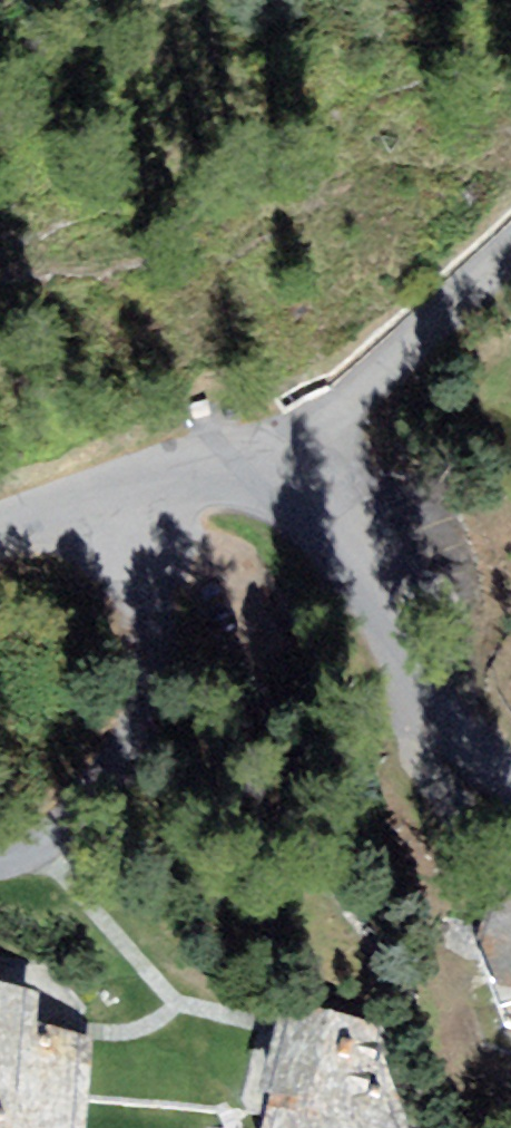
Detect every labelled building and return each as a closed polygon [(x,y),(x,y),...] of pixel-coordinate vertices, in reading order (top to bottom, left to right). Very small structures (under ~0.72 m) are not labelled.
[(504,898),(486,960),(496,996),(510,1000),(510,901),(504,898)] [(106,1044),(49,1042),(51,1004),(0,992),(0,1127),(102,1127),(106,1044)] [(307,995),(275,1127),(431,1127),(402,1062),(412,1020),(307,995)]
